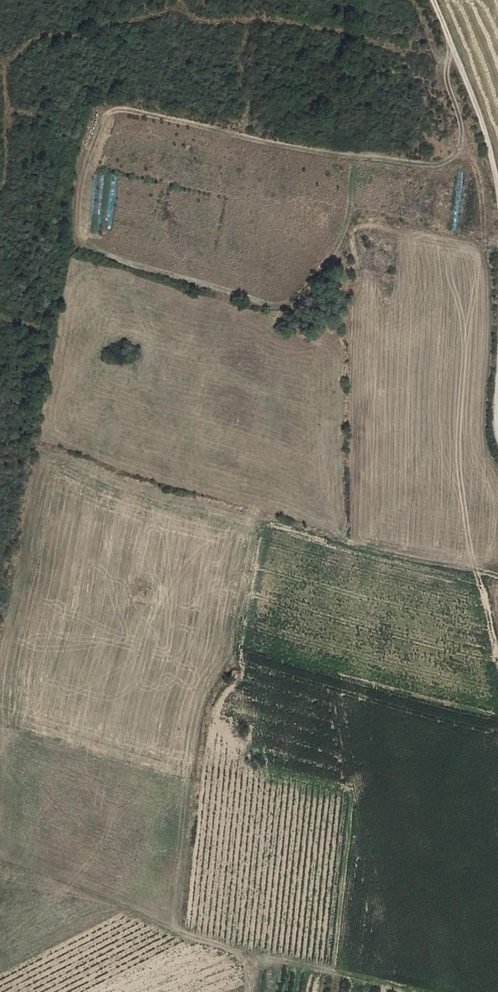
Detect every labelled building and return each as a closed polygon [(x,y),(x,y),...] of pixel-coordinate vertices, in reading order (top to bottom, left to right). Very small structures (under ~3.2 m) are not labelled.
[(239,667),(244,669),(247,660),(240,659),(239,667)]
